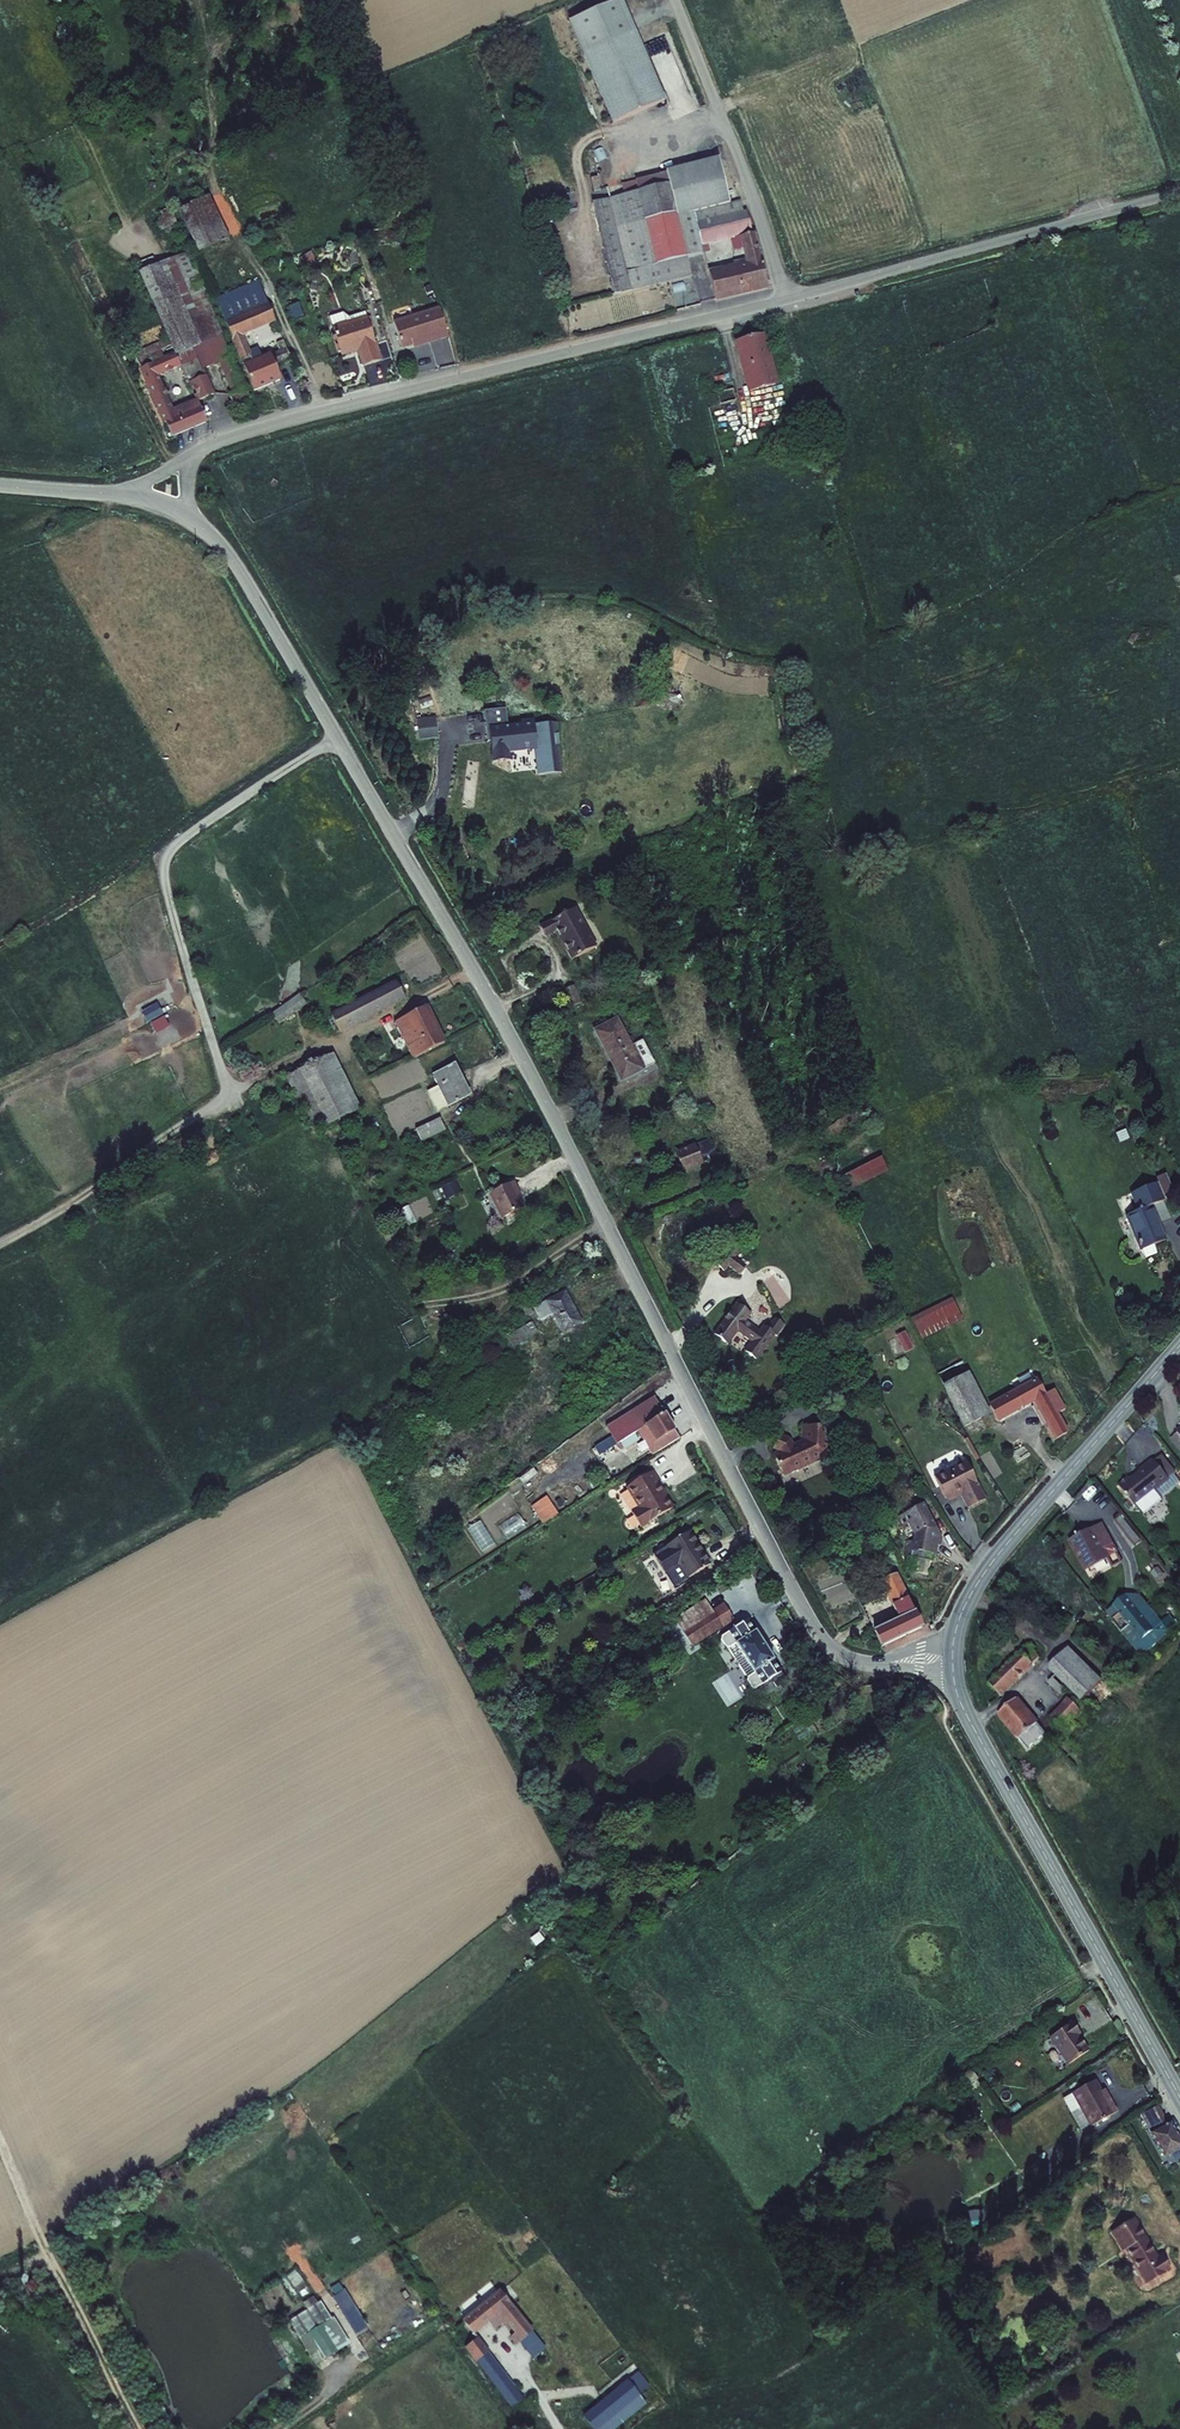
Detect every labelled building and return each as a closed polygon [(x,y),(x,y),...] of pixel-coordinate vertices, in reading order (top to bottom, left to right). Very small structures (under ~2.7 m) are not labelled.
[(569,18),(613,121),(666,100),(624,0),(614,0),(569,18)] [(697,232),(749,220),(746,210),(743,211),(741,200),(729,203),(718,156),(665,170),(665,172),(621,183),(624,194),(591,202),(614,293),(691,276),(687,257),(703,253),(701,246),(697,232)] [(590,178),(593,192),(600,191),(597,176),(590,178)] [(210,194),(177,208),(198,253),(230,238),(210,194)] [(179,226),(169,208),(153,215),(162,234),(179,226)] [(730,238),(739,236),(752,233),(749,220),(697,232),(701,246),(708,244),(730,238)] [(752,233),(739,236),(742,248),(745,261),(708,270),(715,300),(768,288),(755,232),(752,233)] [(739,236),(730,238),(733,250),(742,248),(739,236)] [(701,246),(703,253),(710,251),(708,244),(701,246)] [(170,346),(174,353),(175,353),(181,366),(185,378),(204,369),(219,362),(225,359),(231,356),(221,335),(224,334),(205,291),(207,290),(189,251),(157,265),(138,272),(167,339),(170,346)] [(305,268),(317,261),(311,251),(300,259),(305,268)] [(135,264),(138,272),(157,265),(153,257),(135,264)] [(225,321),(268,303),(258,279),(214,298),(223,321),(224,320),(225,321)] [(434,291),(431,285),(425,288),(427,294),(434,291)] [(242,361),(252,357),(250,351),(249,347),(244,336),(250,333),(275,321),(268,303),(225,321),(232,338),(230,339),(240,361),(242,361)] [(304,315),(298,303),(286,308),(292,321),(304,315)] [(448,337),(439,306),(393,320),(402,349),(414,345),(415,348),(448,337)] [(329,317),(332,326),(334,325),(335,324),(346,320),(347,321),(366,315),(365,311),(349,316),(343,312),(329,317)] [(334,325),(332,326),(332,327),(337,341),(338,344),(340,352),(342,356),(352,353),(357,351),(359,356),(362,367),(383,360),(377,341),(375,342),(371,328),(367,317),(366,315),(347,321),(346,320),(335,324),(334,325)] [(244,336),(249,347),(255,344),(250,333),(244,336)] [(765,333),(734,341),(747,392),(778,384),(765,333)] [(170,346),(167,339),(134,354),(140,368),(151,363),(151,362),(163,357),(160,350),(170,346)] [(279,351),(286,348),(283,340),(276,343),(279,351)] [(258,347),(250,351),(252,357),(242,361),(243,364),(262,356),(258,347)] [(279,351),(271,354),(276,366),(291,359),(286,348),(279,351)] [(243,364),(242,364),(254,391),(282,380),(276,366),(271,354),(270,352),(262,356),(243,364)] [(198,401),(197,399),(173,409),(158,376),(181,366),(175,353),(174,353),(163,357),(151,362),(151,363),(140,368),(139,368),(162,422),(164,422),(172,438),(207,422),(198,401)] [(225,359),(219,362),(227,378),(233,375),(225,359)] [(195,399),(197,399),(198,401),(215,393),(204,369),(190,376),(192,381),(188,382),(191,389),(193,387),(196,394),(193,395),(195,399)] [(654,693),(649,701),(652,705),(665,704),(665,707),(670,707),(670,705),(681,706),(684,701),(679,695),(654,693)] [(429,696),(418,700),(421,710),(433,706),(429,696)] [(538,775),(562,772),(557,723),(535,725),(533,719),(521,721),(521,724),(508,726),(506,709),(485,711),(488,742),(491,742),(493,764),(511,761),(510,754),(535,751),(538,775)] [(437,717),(416,720),(419,741),(439,738),(437,717)] [(550,920),(539,927),(546,938),(556,932),(570,961),(597,947),(576,908),(551,922),(550,920)] [(396,981),(330,1015),(340,1034),(406,1000),(396,981)] [(571,1008),(582,1004),(575,986),(564,990),(571,1008)] [(307,1004),(299,994),(272,1014),(279,1025),(288,1018),(293,1015),(307,1004)] [(394,1023),(413,1059),(446,1043),(427,1006),(394,1023)] [(617,1018),(593,1030),(620,1083),(645,1070),(644,1069),(655,1064),(642,1040),(632,1046),(617,1018)] [(284,1078),(313,1134),(362,1110),(333,1054),(284,1078)] [(472,1096),(455,1064),(432,1075),(438,1087),(448,1106),(448,1107),(472,1096)] [(448,1106),(438,1087),(427,1092),(437,1112),(448,1106)] [(445,1130),(440,1119),(416,1130),(421,1142),(445,1130)] [(1113,1125),(1116,1133),(1125,1130),(1121,1122),(1113,1125)] [(1116,1133),(1115,1134),(1119,1143),(1129,1139),(1125,1130),(1116,1133)] [(709,1140),(695,1146),(702,1164),(717,1158),(709,1140)] [(695,1146),(694,1144),(674,1153),(682,1173),(703,1165),(702,1164),(695,1146)] [(882,1157),(843,1174),(850,1188),(888,1172),(882,1157)] [(1157,1183),(1163,1196),(1173,1192),(1165,1174),(1155,1178),(1157,1183)] [(456,1181),(441,1188),(446,1200),(461,1193),(456,1181)] [(489,1195),(501,1220),(525,1208),(519,1198),(522,1196),(514,1182),(489,1195)] [(1163,1196),(1157,1183),(1130,1195),(1137,1213),(1125,1217),(1140,1252),(1142,1251),(1153,1246),(1166,1241),(1152,1207),(1165,1201),(1163,1196)] [(438,1190),(433,1192),(437,1201),(442,1198),(438,1190)] [(738,1246),(733,1254),(736,1256),(737,1257),(743,1249),(738,1246)] [(1153,1246),(1142,1251),(1144,1257),(1155,1252),(1153,1246)] [(733,1254),(730,1253),(719,1269),(724,1272),(728,1267),(739,1275),(746,1266),(735,1258),(736,1256),(733,1254)] [(565,1292),(546,1302),(553,1315),(563,1334),(583,1324),(565,1292)] [(952,1299),(911,1319),(921,1340),(963,1320),(952,1299)] [(533,1308),(540,1321),(553,1315),(546,1302),(533,1308)] [(527,1303),(517,1310),(524,1320),(534,1314),(527,1303)] [(757,1362),(775,1335),(763,1326),(760,1331),(746,1321),(751,1315),(737,1304),(713,1335),(728,1346),(737,1333),(751,1343),(744,1352),(757,1362)] [(538,1333),(532,1322),(506,1336),(512,1348),(538,1333)] [(896,1337),(905,1354),(914,1349),(906,1332),(896,1337)] [(964,1429),(991,1416),(969,1374),(943,1387),(964,1429)] [(1055,1442),(1069,1433),(1059,1415),(1066,1410),(1055,1390),(1046,1395),(1036,1379),(988,1405),(998,1424),(1034,1404),(1055,1442)] [(634,1433),(659,1416),(648,1400),(600,1431),(611,1447),(626,1437),(634,1433)] [(674,1440),(659,1416),(634,1433),(638,1440),(644,1436),(654,1452),(674,1440)] [(804,1460),(819,1452),(819,1445),(814,1445),(815,1434),(812,1434),(812,1427),(794,1426),(793,1439),(795,1442),(784,1447),(782,1443),(781,1443),(781,1442),(778,1441),(778,1440),(770,1436),(764,1450),(771,1453),(772,1455),(770,1456),(768,1461),(775,1475),(789,1468),(792,1469),(803,1463),(804,1460)] [(1170,1440),(1179,1453),(1179,1438),(1177,1434),(1170,1440)] [(979,1460),(968,1439),(964,1441),(976,1462),(979,1460)] [(1015,1463),(1029,1458),(1023,1439),(1009,1444),(1015,1463)] [(1162,1456),(1154,1462),(1168,1480),(1173,1476),(1176,1473),(1162,1456)] [(987,1500),(965,1460),(934,1476),(946,1502),(955,1498),(956,1500),(961,1498),(968,1510),(987,1500)] [(1128,1478),(1117,1487),(1143,1517),(1162,1501),(1162,1500),(1156,1493),(1169,1482),(1168,1480),(1154,1462),(1153,1461),(1149,1461),(1140,1469),(1140,1473),(1130,1479),(1128,1478)] [(674,1509),(653,1473),(627,1489),(638,1509),(632,1513),(643,1530),(674,1509)] [(1168,1480),(1169,1482),(1156,1493),(1162,1500),(1179,1485),(1179,1484),(1173,1476),(1168,1480)] [(546,1495),(530,1506),(542,1524),(558,1514),(546,1495)] [(1133,1508),(1128,1502),(1124,1505),(1129,1511),(1133,1508)] [(942,1540),(924,1505),(896,1519),(901,1527),(907,1524),(914,1536),(913,1542),(907,1541),(905,1552),(906,1552),(912,1553),(910,1559),(912,1560),(931,1563),(934,1564),(935,1556),(936,1557),(938,1548),(941,1546),(942,1540)] [(1141,1542),(1121,1517),(1114,1522),(1133,1547),(1141,1542)] [(509,1518),(497,1525),(505,1538),(524,1528),(519,1520),(512,1524),(509,1518)] [(1114,1545),(1102,1524),(1067,1543),(1084,1573),(1109,1560),(1108,1558),(1105,1550),(1114,1545)] [(712,1565),(691,1532),(654,1555),(676,1591),(690,1582),(689,1580),(712,1565)] [(1118,1553),(1114,1545),(1105,1550),(1108,1558),(1118,1553)] [(931,1563),(912,1560),(911,1563),(909,1572),(928,1576),(931,1563)] [(1164,1575),(1158,1568),(1151,1573),(1157,1581),(1164,1575)] [(898,1621),(873,1635),(881,1651),(923,1631),(898,1575),(880,1583),(898,1621)] [(1129,1628),(1121,1634),(1141,1658),(1168,1634),(1162,1626),(1163,1625),(1140,1597),(1125,1597),(1106,1614),(1112,1622),(1120,1616),(1121,1617),(1120,1618),(1126,1625),(1129,1628)] [(683,1633),(684,1632),(714,1612),(712,1609),(705,1598),(673,1619),(683,1633)] [(714,1612),(684,1632),(692,1646),(735,1620),(724,1602),(712,1609),(714,1612)] [(751,1687),(755,1688),(782,1671),(773,1658),(774,1658),(755,1628),(754,1628),(748,1618),(721,1635),(720,1639),(725,1647),(728,1647),(730,1648),(736,1644),(754,1672),(747,1676),(747,1678),(747,1680),(751,1687)] [(1028,1643),(988,1682),(1002,1697),(1034,1665),(1033,1664),(1041,1657),(1028,1643)] [(730,1648),(728,1647),(747,1678),(747,1676),(754,1672),(736,1644),(730,1648)] [(1103,1680),(1069,1646),(1048,1666),(1056,1674),(1057,1676),(1082,1700),(1103,1680)] [(1057,1676),(1056,1674),(1048,1682),(1059,1694),(1064,1688),(1055,1678),(1057,1676)] [(1039,1721),(1019,1696),(997,1714),(1018,1740),(1019,1738),(1027,1749),(1046,1733),(1038,1722),(1039,1721)] [(1082,1711),(1068,1696),(1060,1706),(1050,1716),(1065,1730),(1082,1711)] [(1081,2032),(1073,2021),(1049,2038),(1068,2065),(1090,2049),(1079,2034),(1081,2032)] [(1097,2079),(1071,2093),(1090,2127),(1118,2111),(1106,2088),(1103,2090),(1097,2079)] [(1090,2127),(1071,2093),(1063,2098),(1082,2131),(1090,2127)] [(1179,2150),(1179,2139),(1171,2122),(1169,2123),(1159,2105),(1141,2115),(1165,2158),(1179,2150)] [(1136,2218),(1111,2232),(1123,2252),(1126,2250),(1146,2284),(1172,2270),(1164,2257),(1161,2259),(1136,2218)] [(514,2342),(528,2330),(494,2290),(457,2322),(470,2336),(488,2321),(493,2326),(500,2320),(507,2327),(509,2325),(514,2331),(508,2336),(514,2342)] [(338,2291),(329,2297),(339,2312),(348,2306),(338,2291)] [(319,2303),(287,2325),(317,2369),(349,2347),(319,2303)] [(491,2362),(473,2339),(463,2347),(481,2370),(491,2362)] [(616,2388),(579,2417),(588,2428),(592,2428),(627,2403),(616,2388)]
